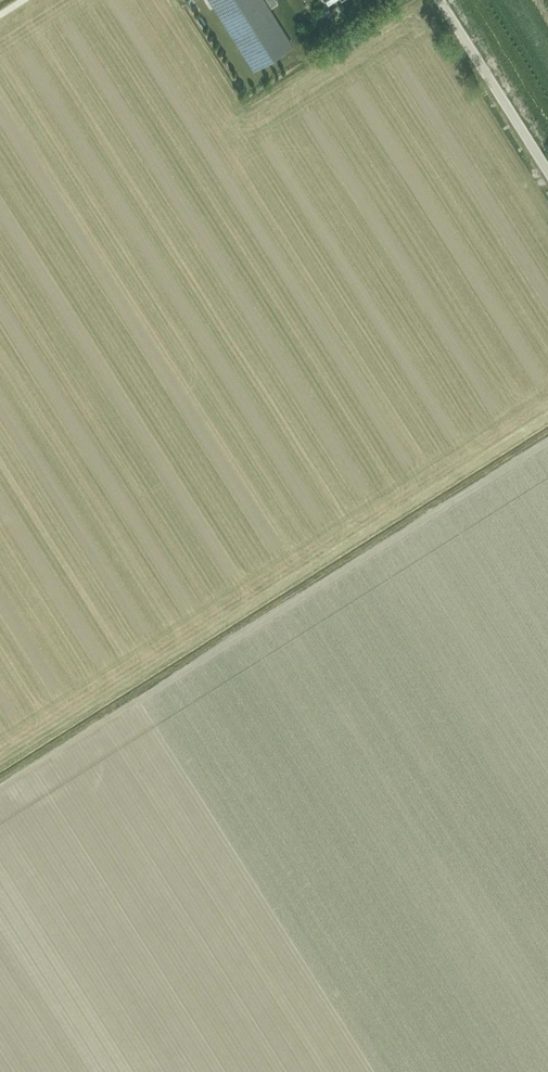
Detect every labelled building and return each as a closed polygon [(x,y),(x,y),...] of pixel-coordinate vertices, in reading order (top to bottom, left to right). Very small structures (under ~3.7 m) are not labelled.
[(252,68),(290,44),(262,0),(210,0),(252,68)] [(334,100),(339,97),(330,83),(325,86),(334,100)]
